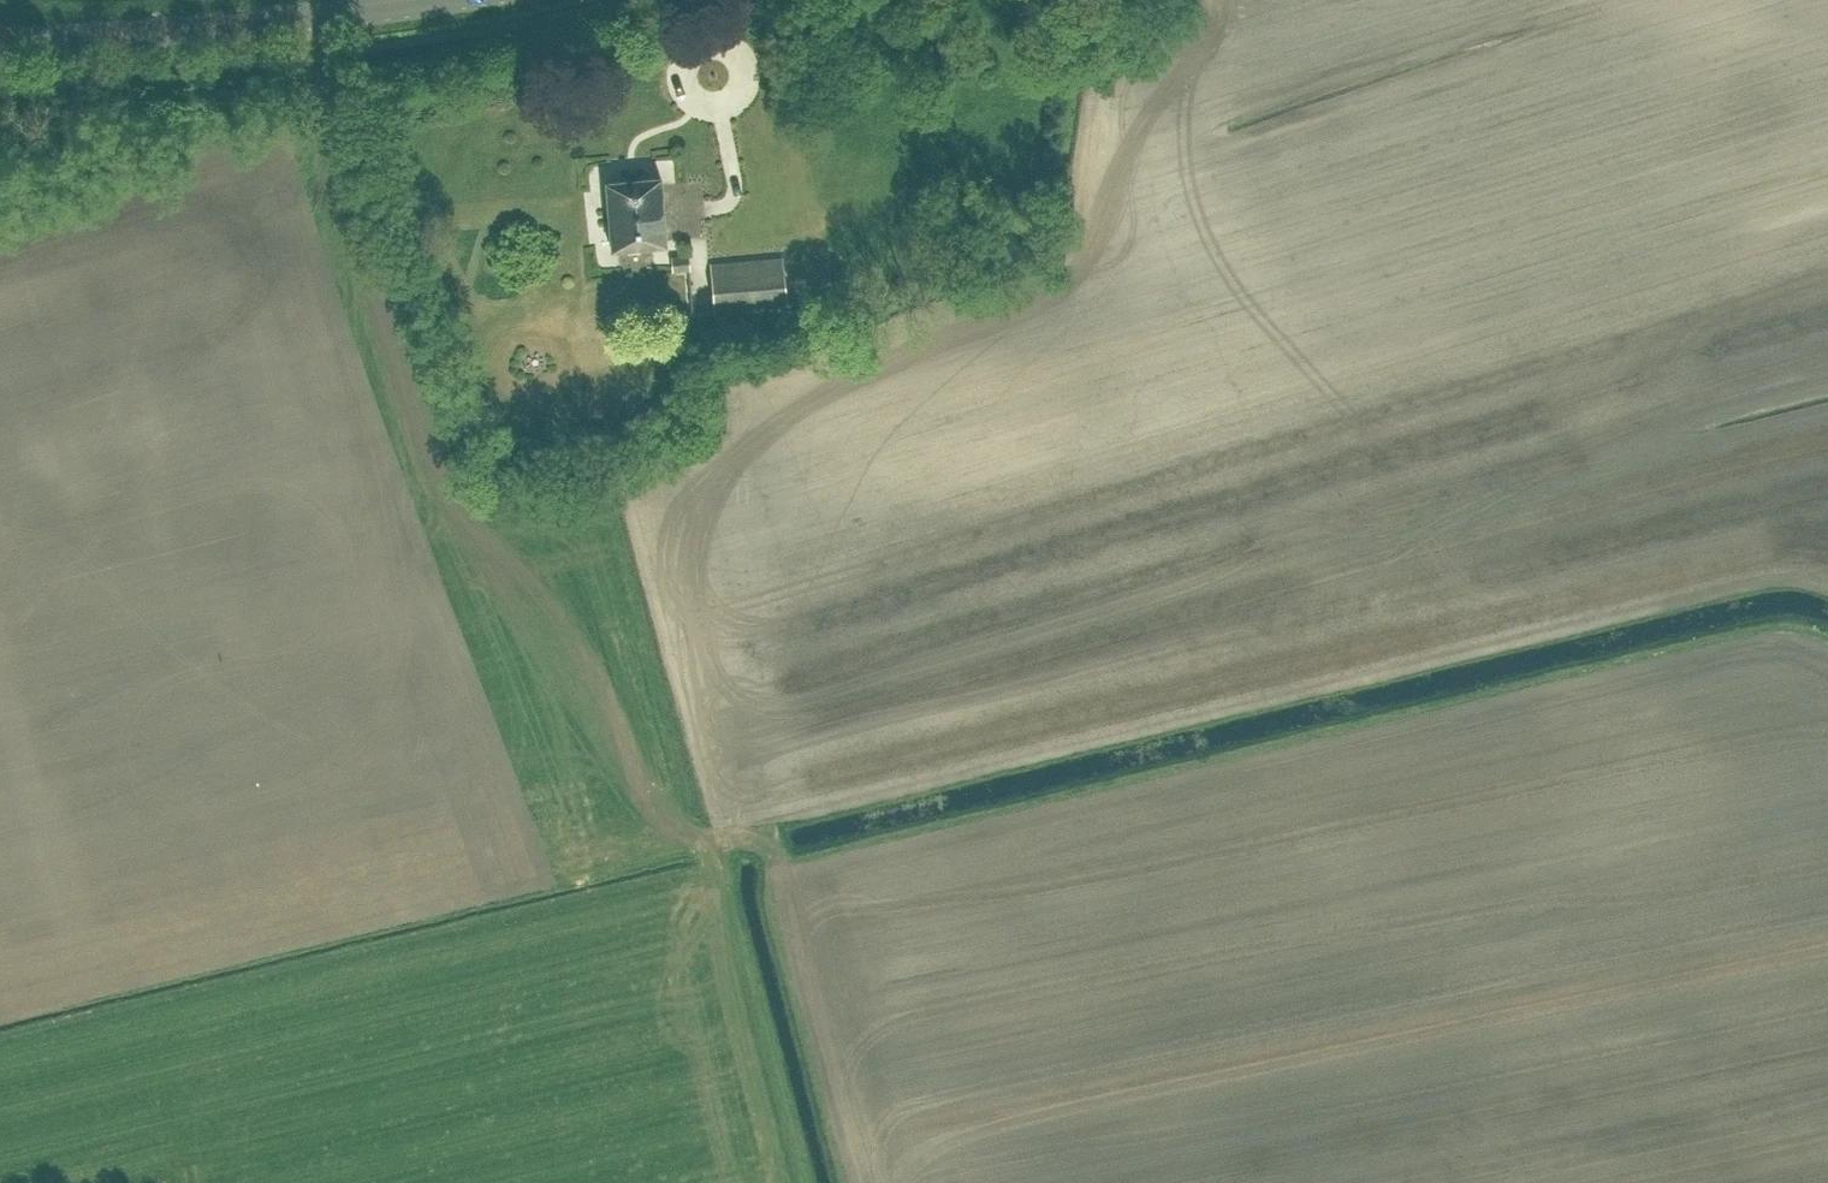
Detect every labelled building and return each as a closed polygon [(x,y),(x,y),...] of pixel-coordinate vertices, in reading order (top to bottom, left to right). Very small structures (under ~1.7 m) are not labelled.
[(666,246),(660,178),(606,183),(612,250),(666,246)] [(711,264),(715,311),(786,305),(781,257),(711,264)]
